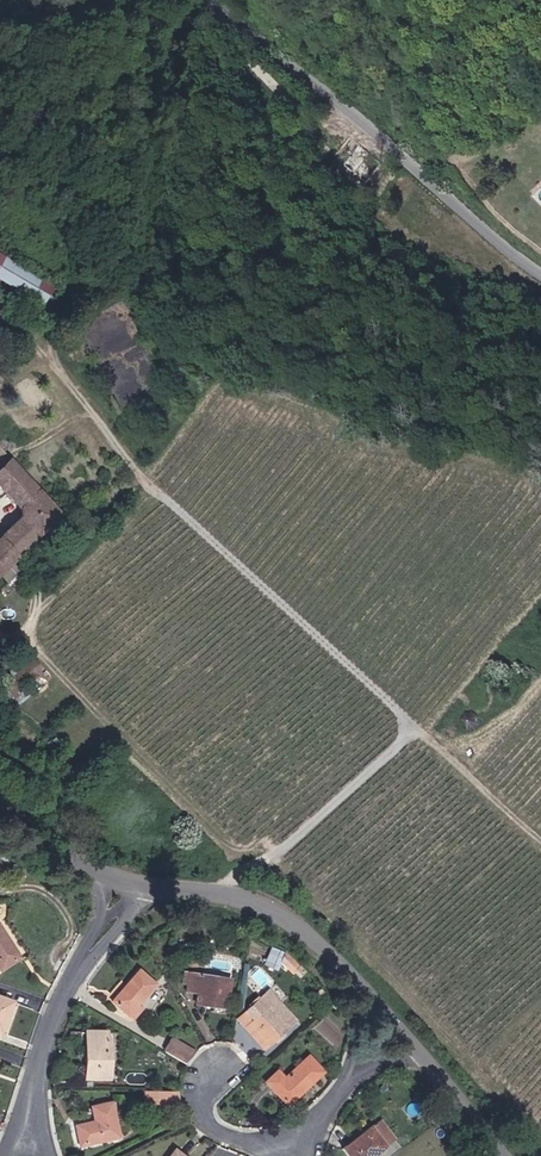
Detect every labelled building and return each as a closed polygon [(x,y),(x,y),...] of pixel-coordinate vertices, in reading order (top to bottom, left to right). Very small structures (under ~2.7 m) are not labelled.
[(0,256),(0,279),(46,304),(55,286),(0,256)] [(10,453),(0,444),(0,455),(10,453)] [(14,458),(0,472),(0,477),(23,504),(25,512),(0,537),(0,576),(65,513),(14,458)] [(21,688),(47,664),(37,654),(11,678),(21,688)] [(467,713),(464,719),(464,721),(464,723),(466,726),(471,728),(475,728),(478,726),(480,723),(480,718),(478,714),(475,712),(470,712),(467,713)] [(1,968),(22,954),(0,922),(0,967),(1,968)] [(270,947),(263,964),(277,969),(279,964),(294,970),(298,958),(270,947)] [(140,967),(113,998),(130,1012),(157,982),(140,967)] [(231,978),(191,974),(189,993),(198,994),(197,1004),(227,1007),(231,978)] [(260,1021),(254,1026),(272,1044),(298,1020),(270,991),(250,1010),(260,1021)] [(0,997),(0,1031),(4,1033),(16,1003),(0,997)] [(272,1044),(254,1026),(250,1030),(268,1048),(272,1044)] [(110,1034),(76,1032),(75,1041),(89,1041),(86,1078),(111,1079),(113,1042),(110,1042),(110,1034)] [(173,1039),(166,1053),(189,1064),(196,1051),(173,1039)] [(279,1069),(268,1079),(289,1103),(323,1072),(309,1057),(286,1077),(279,1069)] [(180,1091),(159,1092),(159,1104),(180,1103),(180,1091)] [(96,1121),(76,1126),(81,1148),(120,1138),(111,1104),(93,1109),(96,1121)] [(346,1149),(353,1155),(376,1155),(388,1145),(372,1127),(346,1149)]
